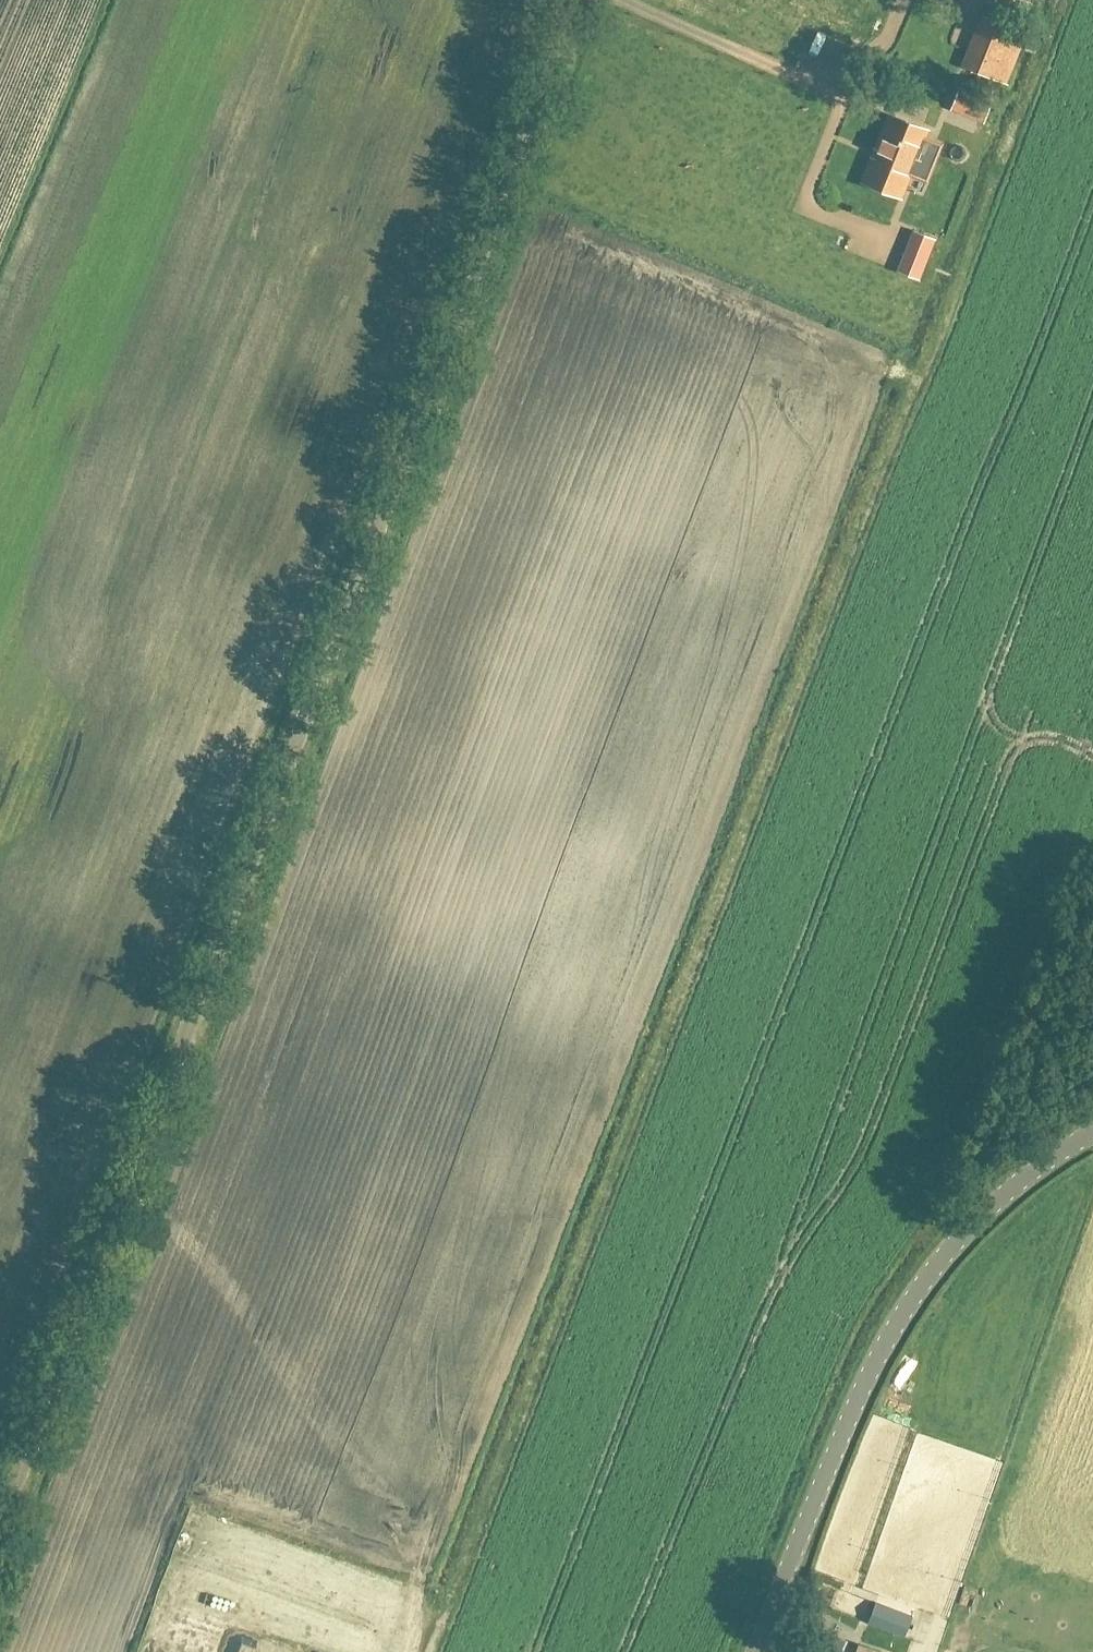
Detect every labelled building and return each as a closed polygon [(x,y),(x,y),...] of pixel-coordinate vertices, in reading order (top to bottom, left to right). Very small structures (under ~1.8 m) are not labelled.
[(978,36),(966,68),(1003,84),(1016,51),(1024,32),(986,17),(978,36)] [(990,105),(958,92),(952,108),(984,121),(990,105)] [(934,137),(941,119),(921,111),(914,127),(888,117),(862,183),(900,197),(925,134),(934,137)] [(903,260),(899,271),(920,280),(924,268),(936,239),(915,231),(903,260)] [(878,1602),(869,1623),(906,1637),(915,1615),(878,1602)] [(185,1625),(181,1642),(220,1651),(285,1651),(185,1625)]
